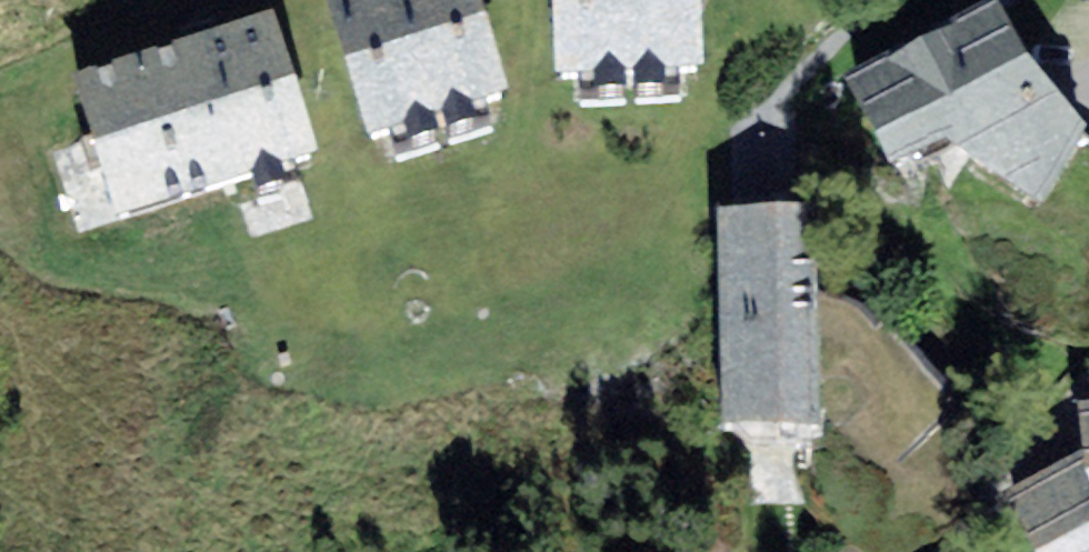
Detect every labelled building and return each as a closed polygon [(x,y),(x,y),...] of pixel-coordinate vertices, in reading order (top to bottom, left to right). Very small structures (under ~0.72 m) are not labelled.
[(323,21),(368,162),(405,150),(433,142),(442,139),(475,128),(507,118),(469,0),(389,0),(323,21)] [(556,100),(594,98),(625,96),(635,95),(667,93),(707,91),(702,0),(550,0),(556,100)] [(948,134),(1051,81),(1001,0),(988,0),(845,73),(891,162),(948,134)] [(272,36),(72,99),(117,240),(252,197),(280,189),(317,177),(272,36)] [(1051,81),(948,134),(1040,202),(1055,175),(1085,123),(1051,81)] [(668,109),(667,93),(635,95),(636,110),(668,109)] [(626,113),(625,96),(594,98),(595,115),(626,113)] [(479,143),(475,128),(442,139),(446,153),(479,143)] [(438,158),(433,142),(405,150),(410,167),(438,158)] [(286,205),(280,189),(252,197),(258,214),(286,205)] [(820,424),(816,203),(720,204),(724,426),(820,424)] [(1078,397),(1083,447),(1085,470),(1088,476),(1088,397),(1078,397)] [(1083,447),(1004,492),(1035,550),(1037,551),(1088,551),(1088,476),(1085,470),(1083,447)]
